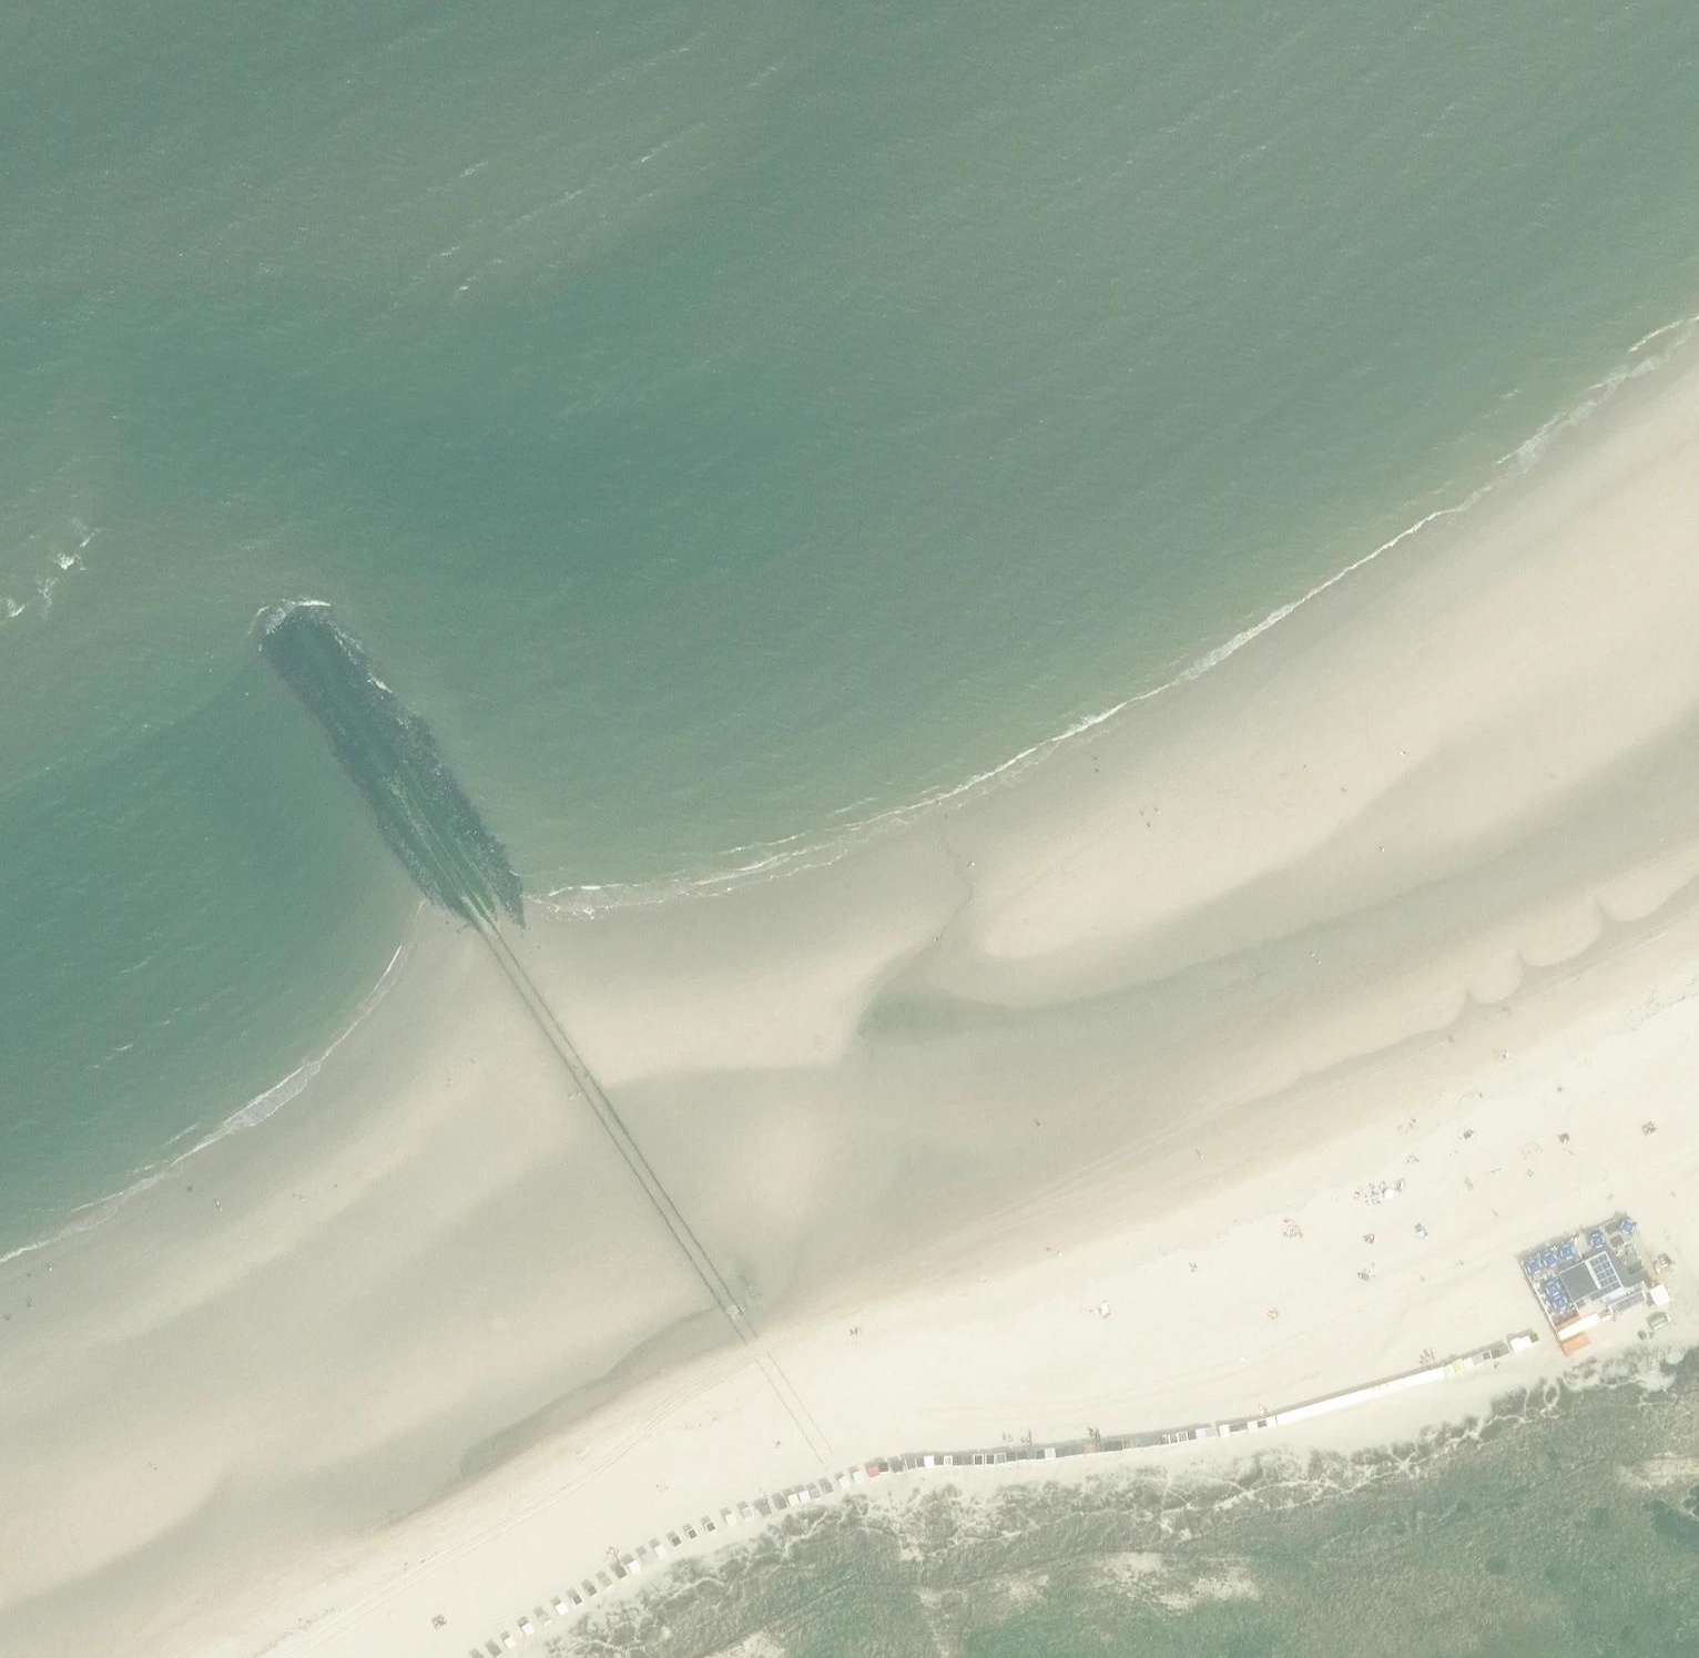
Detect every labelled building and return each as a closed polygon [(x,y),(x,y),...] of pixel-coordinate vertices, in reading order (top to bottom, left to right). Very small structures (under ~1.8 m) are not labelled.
[(1578,1317),(1553,1329),(1559,1341),(1609,1316),(1610,1318),(1646,1302),(1648,1308),(1655,1305),(1648,1293),(1654,1290),(1644,1270),(1628,1277),(1622,1264),(1618,1266),(1610,1251),(1557,1275),(1578,1317)] [(1654,1290),(1648,1293),(1655,1305),(1656,1307),(1668,1300),(1661,1286),(1654,1290)]
